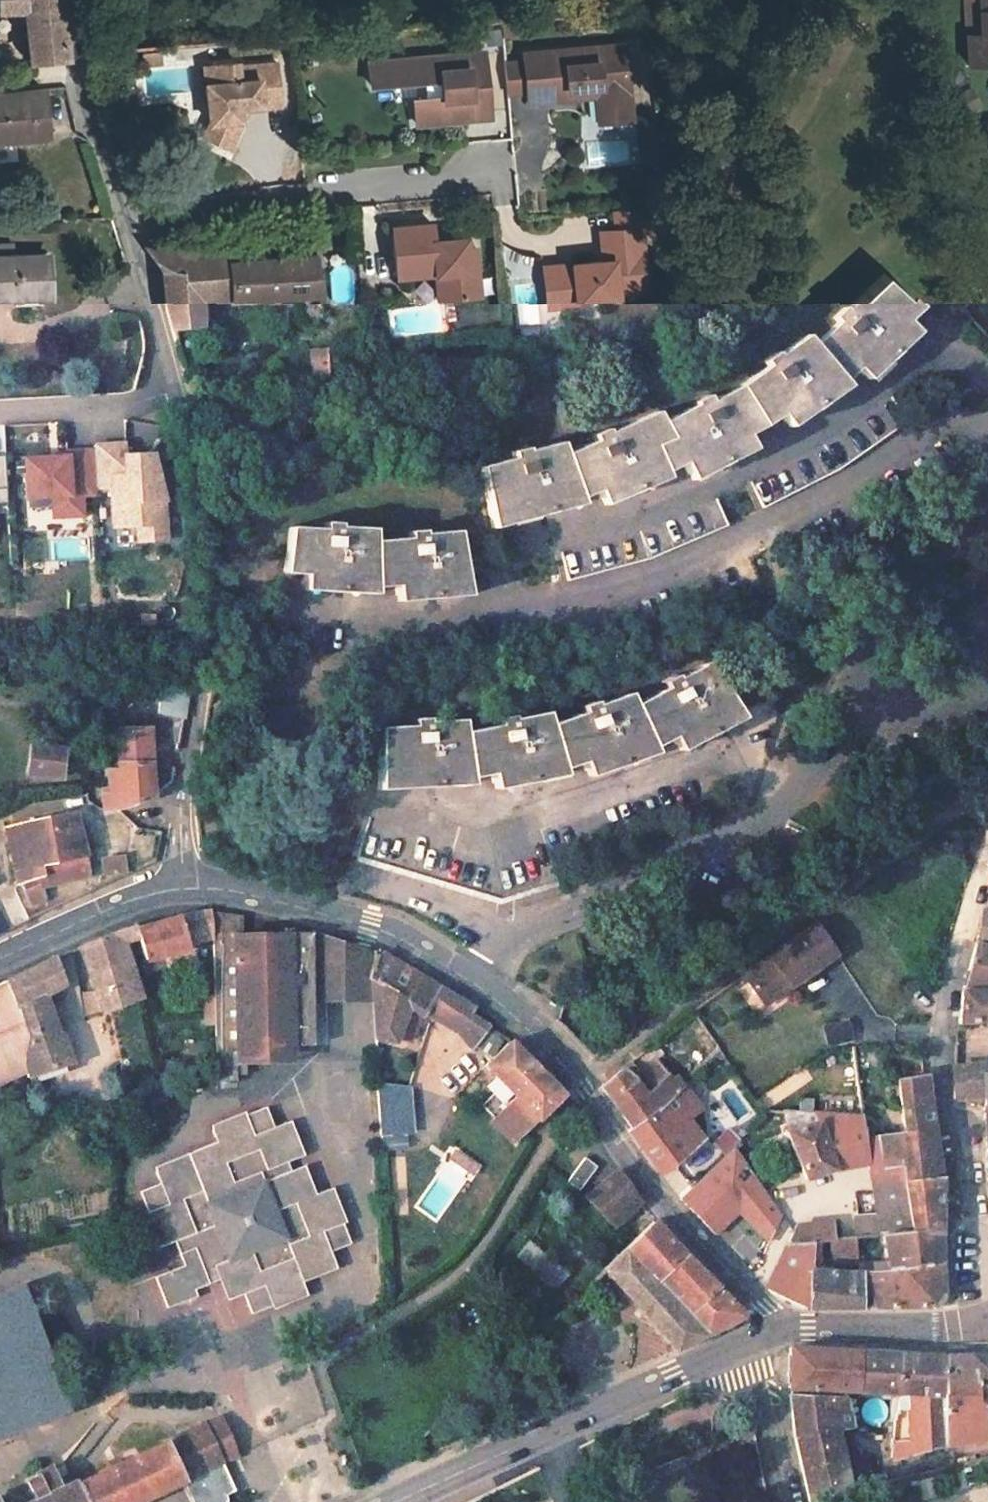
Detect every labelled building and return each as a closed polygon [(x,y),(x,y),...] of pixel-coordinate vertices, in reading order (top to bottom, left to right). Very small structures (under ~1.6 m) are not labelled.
[(30,60),(65,57),(60,0),(0,0),(0,10),(23,10),(30,60)] [(976,36),(963,36),(965,67),(987,66),(987,0),(974,0),(976,36)] [(143,59),(159,58),(158,46),(141,47),(143,59)] [(624,46),(597,48),(598,53),(617,52),(618,69),(626,68),(624,46)] [(597,48),(523,53),(524,63),(527,93),(527,102),(582,97),(581,90),(595,89),(597,110),(629,107),(626,68),(618,69),(617,52),(598,53),(597,48)] [(483,55),(371,64),(372,84),(442,79),(444,99),(421,100),(423,122),(462,119),(461,109),(471,108),(472,118),(488,117),(483,55)] [(209,63),(212,98),(205,98),(206,110),(197,120),(218,138),(237,117),(237,106),(258,104),(258,109),(282,106),(279,69),(259,70),(259,65),(238,66),(238,61),(209,63)] [(212,98),(209,63),(202,63),(205,98),(212,98)] [(524,63),(504,65),(507,94),(527,93),(524,63)] [(46,137),(44,89),(0,91),(0,140),(46,137)] [(630,126),(629,107),(597,110),(598,126),(602,128),(630,126)] [(656,137),(639,138),(641,166),(658,164),(656,137)] [(638,211),(613,214),(615,233),(599,234),(601,263),(570,265),(571,285),(542,288),(543,311),(574,308),(573,304),(614,301),(614,296),(644,295),(638,211)] [(433,230),(393,232),(399,281),(438,279),(440,306),(470,304),(469,279),(477,278),(476,255),(467,255),(467,245),(452,246),(434,247),(434,240),(433,230)] [(452,239),(434,240),(434,247),(452,246),(452,239)] [(199,298),(231,298),(230,258),(229,249),(199,250),(199,246),(143,248),(159,269),(165,307),(199,298)] [(0,255),(0,296),(55,293),(52,253),(0,255)] [(314,255),(230,258),(231,298),(318,297),(314,255)] [(510,459),(477,467),(489,528),(511,524),(510,518),(542,510),(544,515),(554,513),(553,507),(578,501),(599,492),(602,500),(634,486),(637,491),(648,486),(646,481),(669,471),(686,462),(690,471),(719,454),(721,459),(733,453),(730,447),(748,435),(744,428),(779,404),(784,409),(810,391),(814,396),(825,388),(822,382),(839,369),(856,356),(862,362),(885,340),(890,343),(898,334),(895,330),(911,316),(904,307),(918,294),(883,259),(843,297),(841,295),(830,305),(835,311),(811,333),(802,325),(774,345),(771,341),(759,352),(763,357),(739,377),(707,398),(704,393),(691,401),(693,404),(662,423),(657,412),(608,435),(606,432),(592,440),(594,444),(564,457),(561,447),(527,454),(526,450),(509,453),(510,459)] [(570,265),(540,268),(542,288),(571,285),(570,265)] [(477,278),(469,279),(470,304),(479,303),(477,278)] [(199,298),(165,307),(171,330),(199,327),(199,298)] [(325,378),(323,351),(309,351),(311,377),(325,378)] [(163,500),(152,454),(124,455),(124,444),(93,445),(94,450),(96,488),(111,487),(113,527),(138,526),(138,541),(165,540),(163,500)] [(96,488),(94,450),(66,452),(66,456),(24,459),(26,497),(52,496),(53,516),(81,515),(80,495),(96,494),(96,488)] [(443,593),(467,591),(458,533),(424,537),(423,534),(408,536),(408,542),(375,545),(375,532),(339,530),(339,526),(323,525),(323,531),(288,529),(284,572),(303,574),(303,583),(336,586),(335,592),(348,593),(349,587),(373,589),(396,589),(397,598),(430,595),(430,601),(444,600),(443,593)] [(138,541),(138,526),(113,527),(114,550),(139,549),(138,541)] [(377,735),(377,796),(399,796),(399,790),(432,790),(432,796),(444,796),(444,790),(466,791),(489,787),(492,794),(525,788),(526,794),(538,792),(538,786),(562,782),(579,775),(583,782),(615,768),(618,775),(630,769),(627,763),(668,744),(672,752),(701,735),(703,740),(714,735),(712,730),(734,717),(703,668),(671,684),(670,682),(657,689),(660,694),(630,710),(626,700),(594,714),(592,711),(579,716),(582,724),(550,737),(547,727),(512,734),(511,729),(496,732),(497,738),(463,744),(463,734),(426,733),(426,728),(411,728),(411,735),(377,735)] [(745,676),(727,687),(742,712),(767,697),(760,686),(753,689),(745,676)] [(189,681),(164,677),(157,711),(182,716),(189,681)] [(149,798),(146,727),(114,727),(114,769),(104,769),(106,795),(116,795),(118,807),(128,805),(149,798)] [(56,780),(60,751),(24,746),(21,776),(56,780)] [(380,804),(378,811),(362,859),(414,874),(504,902),(563,880),(539,813),(479,834),(380,804)] [(75,826),(71,815),(21,824),(23,833),(15,837),(20,859),(9,862),(14,883),(36,875),(40,898),(60,895),(58,883),(85,878),(81,855),(63,859),(57,830),(75,826)] [(23,833),(21,824),(2,831),(9,862),(20,859),(15,837),(23,833)] [(63,859),(81,855),(75,826),(57,830),(63,859)] [(94,861),(100,879),(124,872),(118,854),(94,861)] [(4,929),(25,920),(10,884),(0,888),(0,921),(4,929)] [(987,896),(975,942),(987,944),(987,895),(987,896)] [(187,948),(187,944),(211,936),(210,911),(189,910),(136,929),(144,959),(187,948)] [(239,910),(210,911),(211,936),(212,1000),(214,1074),(243,1074),(243,1059),(254,1059),(262,1057),(272,1053),(280,1045),(314,1044),(313,1000),(312,932),(281,930),(282,933),(240,934),(239,910)] [(833,948),(817,921),(743,973),(759,995),(785,977),(790,984),(820,963),(817,959),(833,948)] [(138,998),(116,931),(79,946),(101,1012),(138,998)] [(378,953),(312,932),(313,1000),(380,999),(382,983),(366,976),(378,953)] [(949,1021),(987,1019),(987,944),(975,942),(956,991),(954,1001),(949,1020),(949,1021)] [(395,1040),(410,1003),(457,1029),(468,1012),(471,1005),(399,961),(378,953),(366,976),(382,983),(380,999),(375,1038),(395,1040)] [(43,995),(67,984),(55,957),(7,979),(20,1056),(23,1074),(57,1070),(43,995)] [(785,977),(759,995),(764,1002),(790,984),(785,977)] [(19,1081),(19,1074),(20,1056),(7,979),(0,982),(0,1084),(19,1081)] [(457,1029),(473,1046),(489,1020),(468,1012),(457,1029)] [(484,1063),(515,1095),(500,1112),(521,1133),(563,1094),(514,1030),(484,1063)] [(977,1056),(977,1062),(952,1067),(954,1098),(985,1094),(986,1105),(987,1105),(987,1054),(977,1056)] [(654,1058),(631,1077),(643,1094),(667,1074),(654,1058)] [(676,1086),(667,1074),(643,1094),(631,1077),(621,1068),(602,1084),(630,1126),(676,1086)] [(924,1074),(896,1078),(905,1130),(866,1137),(870,1165),(871,1172),(904,1174),(938,1176),(928,1111),(924,1074)] [(377,1083),(378,1134),(412,1133),(411,1082),(377,1083)] [(658,1170),(700,1138),(686,1115),(699,1107),(681,1082),(676,1086),(630,1126),(628,1128),(658,1170)] [(840,1115),(841,1086),(816,1085),(815,1114),(840,1115)] [(268,1123),(261,1107),(207,1127),(211,1140),(182,1150),(183,1155),(151,1166),(157,1180),(135,1188),(156,1245),(170,1239),(180,1265),(151,1276),(161,1306),(193,1293),(189,1284),(217,1274),(224,1294),(237,1289),(244,1310),(300,1290),(295,1277),(332,1263),(327,1248),(347,1241),(324,1183),(311,1188),(299,1159),(285,1165),(282,1157),(296,1151),(282,1117),(268,1123)] [(491,1120),(512,1141),(521,1133),(500,1112),(491,1120)] [(789,1129),(785,1131),(806,1178),(833,1167),(815,1114),(782,1113),(789,1129)] [(840,1115),(815,1114),(833,1167),(870,1165),(866,1137),(863,1116),(840,1115)] [(471,1178),(481,1167),(454,1145),(445,1157),(471,1178)] [(703,1172),(740,1210),(764,1188),(726,1151),(703,1172)] [(579,1194),(598,1171),(586,1161),(567,1184),(579,1194)] [(586,1200),(612,1220),(619,1231),(642,1207),(634,1197),(616,1170),(586,1200)] [(871,1172),(873,1189),(906,1191),(904,1174),(871,1172)] [(939,1232),(938,1176),(904,1174),(906,1191),(912,1234),(939,1232)] [(880,1235),(912,1234),(906,1191),(873,1189),(876,1213),(853,1214),(854,1237),(880,1235)] [(651,1220),(624,1246),(701,1336),(741,1316),(743,1308),(685,1258),(651,1220)] [(810,1239),(819,1239),(818,1224),(796,1225),(787,1241),(810,1239)] [(848,1225),(821,1226),(822,1239),(833,1238),(849,1237),(848,1225)] [(912,1234),(880,1235),(884,1261),(939,1258),(939,1232),(912,1234)] [(833,1238),(832,1262),(855,1261),(852,1237),(849,1237),(833,1238)] [(763,1286),(768,1290),(804,1305),(807,1269),(810,1239),(787,1241),(763,1286)] [(624,1246),(603,1265),(674,1349),(701,1336),(624,1246)] [(872,1268),(857,1269),(858,1306),(932,1305),(940,1296),(939,1258),(884,1261),(885,1268),(872,1268)] [(857,1269),(807,1269),(804,1305),(809,1306),(858,1306),(857,1269)] [(72,1415),(26,1290),(0,1299),(0,1441),(72,1415)] [(789,1386),(839,1390),(854,1391),(859,1352),(789,1347),(789,1386)] [(859,1352),(854,1391),(894,1393),(896,1354),(859,1352)] [(894,1393),(891,1460),(946,1447),(940,1357),(896,1354),(894,1393)] [(946,1447),(984,1439),(987,1438),(987,1425),(969,1357),(940,1357),(946,1447)] [(987,1357),(969,1357),(987,1425),(987,1357)] [(809,1501),(817,1501),(867,1490),(841,1396),(788,1394),(791,1421),(794,1437),(795,1445),(809,1501)] [(179,1481),(188,1501),(220,1501),(218,1495),(231,1489),(201,1425),(80,1484),(79,1482),(60,1490),(50,1467),(26,1478),(36,1501),(129,1501),(179,1481)]
